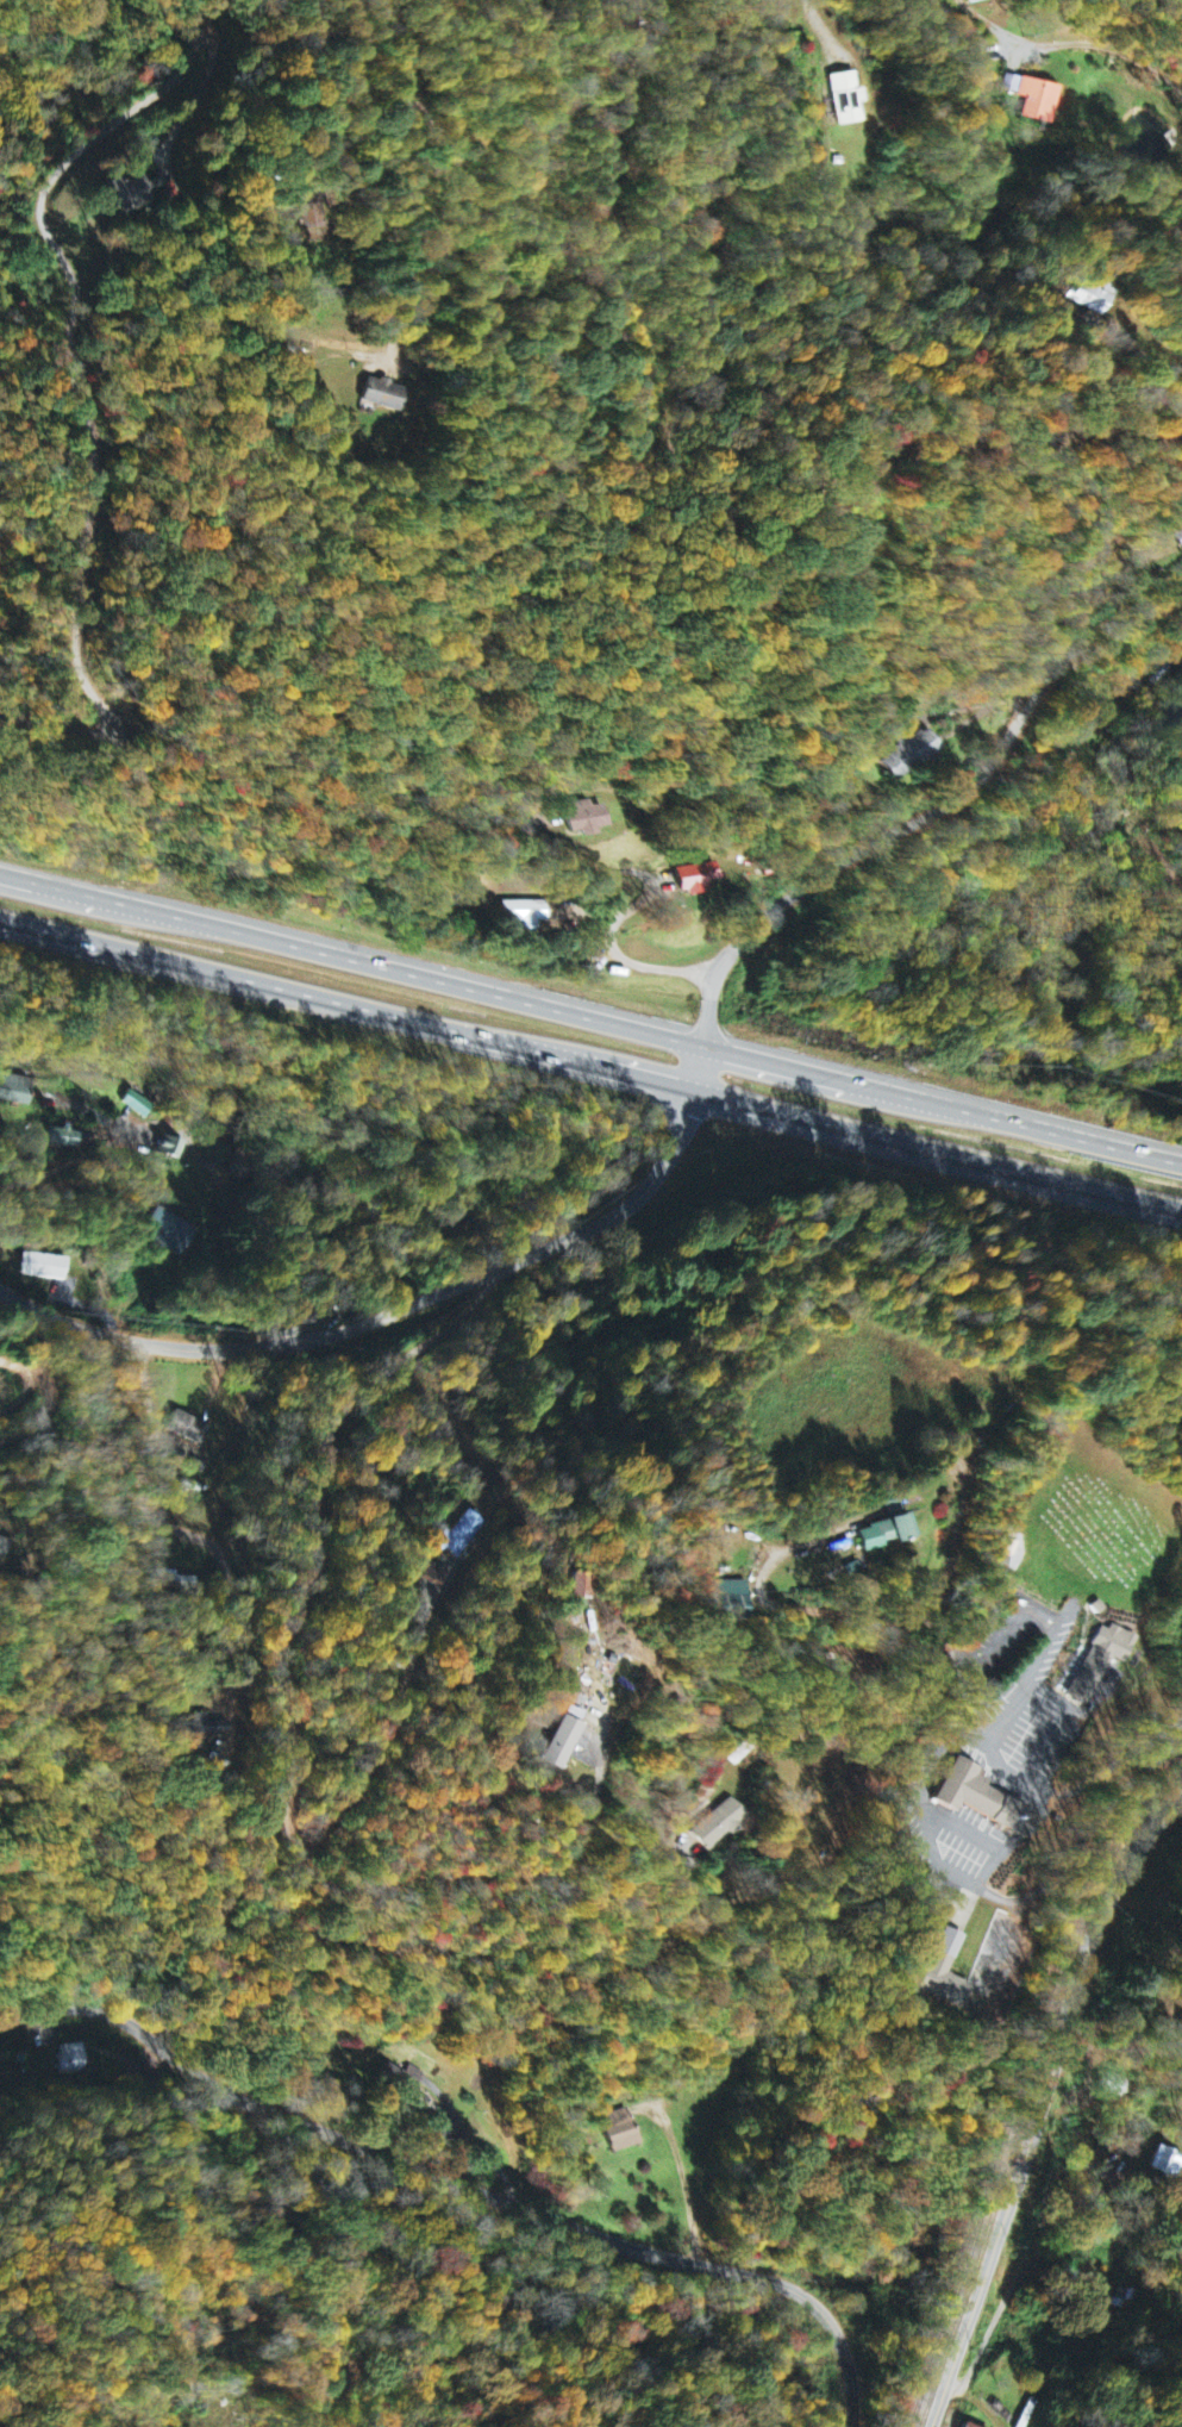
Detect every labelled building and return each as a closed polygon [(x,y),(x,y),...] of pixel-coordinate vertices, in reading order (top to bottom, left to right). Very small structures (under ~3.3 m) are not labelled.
[(1058,88),(1021,79),(1016,98),(1024,100),(1019,118),(1048,126),(1058,88)] [(162,176),(142,184),(137,171),(101,186),(113,213),(168,191),(162,176)] [(406,387),(367,378),(361,403),(399,412),(406,387)] [(1170,532),(1181,554),(1181,525),(1170,532)] [(944,753),(929,729),(917,737),(916,735),(879,759),(896,785),(944,753)] [(575,803),(576,811),(568,812),(571,835),(611,831),(608,805),(596,806),(596,801),(575,803)] [(723,880),(721,863),(678,868),(681,897),(710,893),(709,882),(723,880)] [(538,931),(538,922),(567,922),(566,902),(503,903),(503,923),(522,922),(522,931),(538,931)] [(122,1104),(146,1120),(155,1106),(131,1090),(122,1104)] [(82,1133),(52,1130),(50,1145),(81,1148),(82,1133)] [(139,1236),(181,1260),(197,1231),(155,1208),(139,1236)] [(267,1311),(269,1329),(301,1324),(298,1307),(267,1311)] [(197,1441),(198,1439),(205,1426),(175,1411),(168,1427),(197,1441)] [(879,1505),(884,1523),(851,1531),(857,1553),(905,1541),(894,1501),(879,1505)] [(488,1525),(469,1510),(450,1535),(446,1532),(436,1544),(459,1562),(488,1525)] [(1113,1658),(1125,1665),(1138,1640),(1106,1623),(1067,1696),(1087,1707),(1113,1658)] [(558,1774),(580,1727),(558,1717),(536,1764),(558,1774)] [(1039,1817),(1027,1839),(1012,1829),(1009,1834),(959,1804),(953,1814),(928,1799),(955,1755),(981,1771),(978,1776),(986,1779),(982,1784),(1039,1817)] [(750,1818),(733,1799),(669,1857),(681,1871),(685,1867),(690,1873),(750,1818)] [(970,1984),(948,1975),(963,1937),(944,1930),(918,1992),(960,2009),(970,1984)] [(62,2046),(64,2074),(89,2073),(88,2044),(62,2046)] [(1127,2078),(1106,2074),(1102,2094),(1123,2099),(1127,2078)] [(612,2125),(602,2128),(611,2155),(641,2145),(628,2109),(609,2115),(612,2125)] [(1181,2171),(1181,2155),(1161,2146),(1151,2169),(1178,2181),(1181,2171)]
